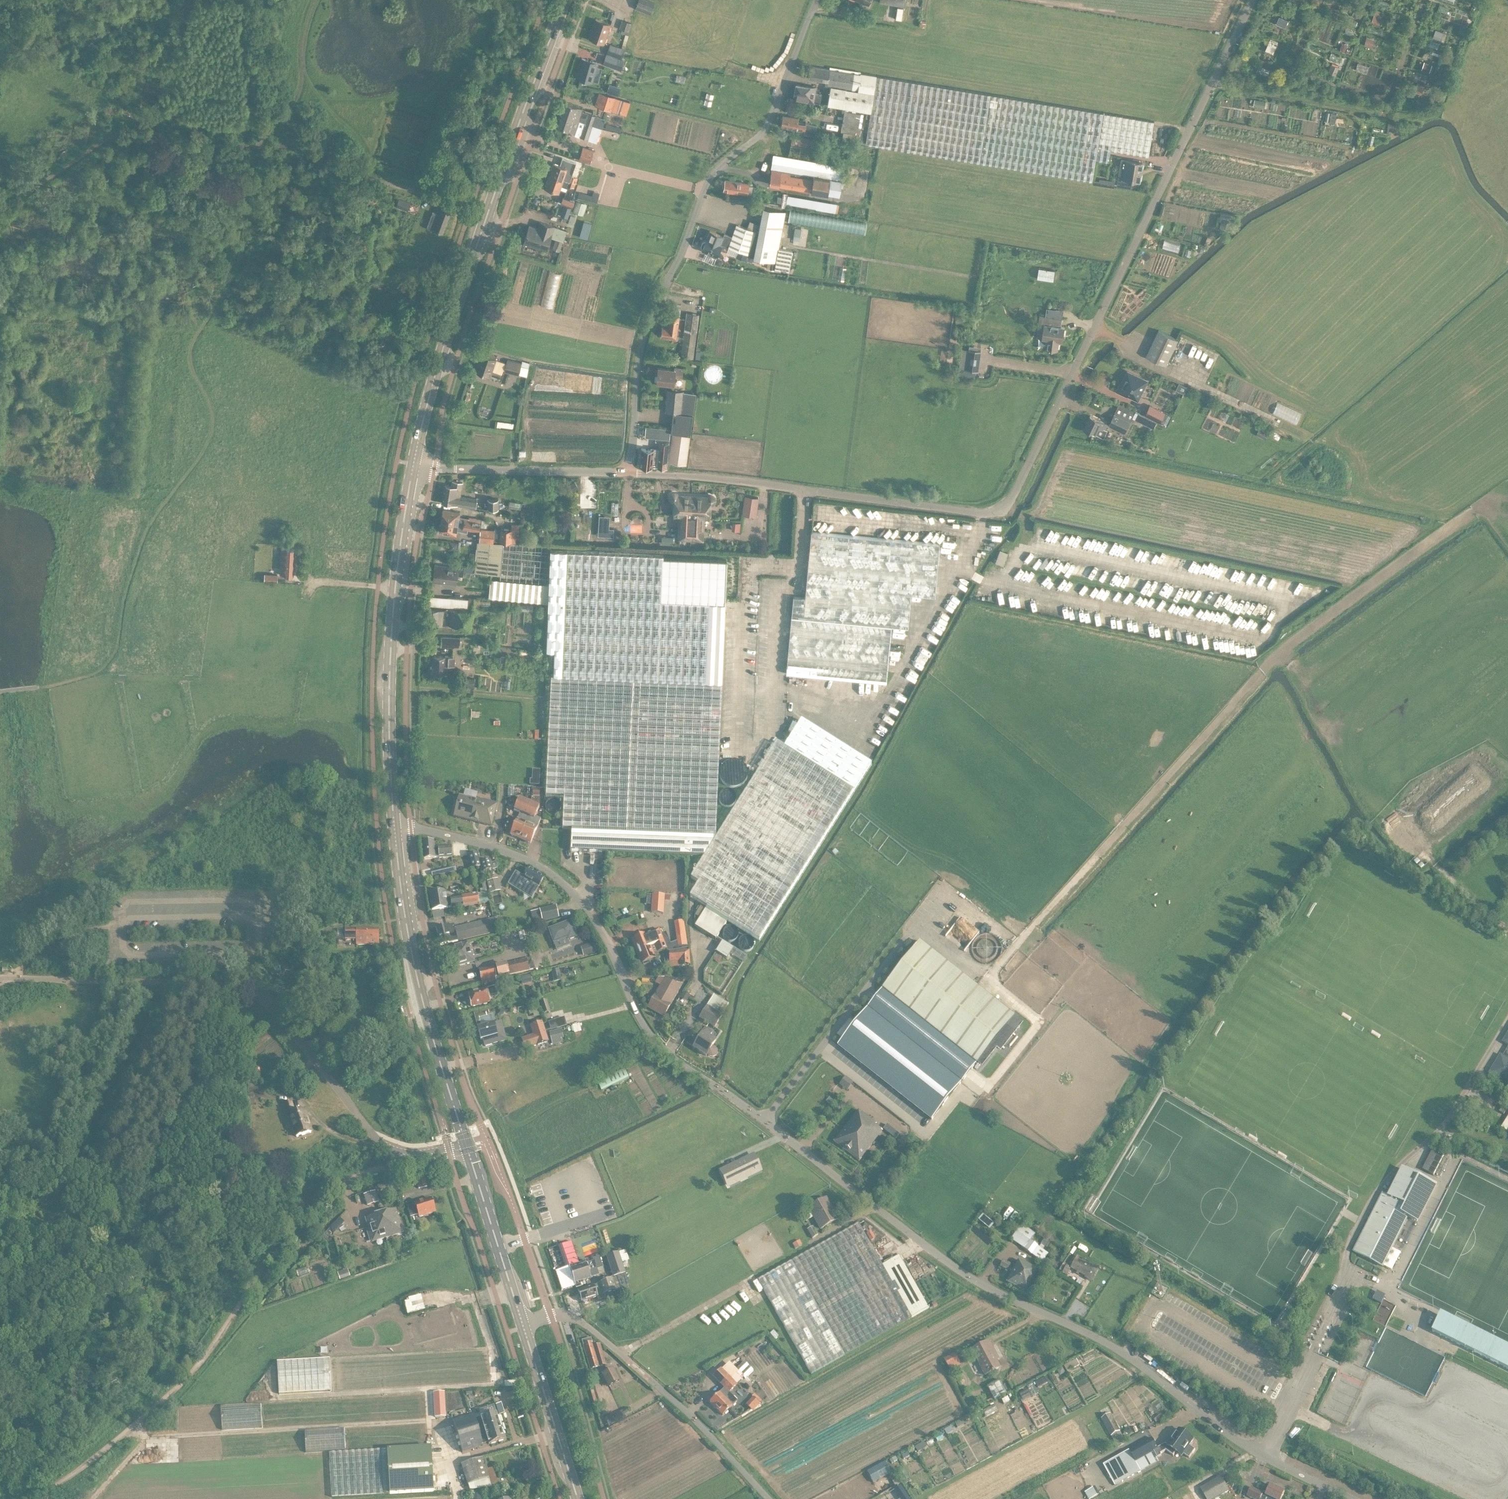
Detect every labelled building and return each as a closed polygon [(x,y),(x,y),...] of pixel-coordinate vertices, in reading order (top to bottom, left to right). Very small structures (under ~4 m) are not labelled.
[(654,3),(645,0),(638,0),(635,9),(650,15),(654,3)] [(1375,10),(1371,21),(1379,24),(1383,12),(1375,10)] [(1279,17),(1276,24),(1283,27),(1286,20),(1279,17)] [(588,39),(604,44),(610,25),(595,20),(591,31),(589,30),(588,35),(589,35),(588,39)] [(628,35),(632,23),(623,20),(620,32),(628,35)] [(1435,30),(1433,37),(1441,40),(1443,33),(1435,30)] [(1366,37),(1364,44),(1372,47),(1374,40),(1366,37)] [(1270,40),(1265,50),(1273,54),(1277,44),(1270,40)] [(1341,44),(1339,50),(1344,52),(1347,46),(1341,44)] [(606,54),(620,59),(622,53),(623,50),(610,45),(606,54)] [(614,69),(617,59),(606,55),(603,62),(607,63),(606,66),(614,69)] [(592,83),(594,74),(597,64),(581,59),(576,78),(592,83)] [(1424,62),(1421,70),(1429,73),(1432,65),(1424,62)] [(1331,64),(1327,73),(1335,77),(1339,68),(1331,64)] [(1357,70),(1368,73),(1369,66),(1358,64),(1357,70)] [(829,70),(812,67),(810,67),(808,79),(825,82),(824,85),(830,86),(827,105),(844,108),(863,111),(870,112),(876,76),(860,74),(860,75),(833,70),(833,69),(829,68),(829,70)] [(1103,114),(1103,113),(977,93),(876,76),(870,112),(865,145),(1016,169),(1092,182),(1094,166),(1095,160),(1108,163),(1110,151),(1148,157),(1154,122),(1103,114)] [(607,92),(618,96),(621,87),(610,83),(607,92)] [(1416,84),(1413,92),(1421,95),(1424,87),(1416,84)] [(821,94),(815,93),(816,88),(796,85),(793,100),(813,103),(819,104),(821,94)] [(598,107),(610,111),(614,98),(602,94),(598,107)] [(591,128),(600,130),(601,129),(597,128),(592,126),(593,125),(602,128),(604,120),(595,117),(587,114),(582,113),(581,113),(576,111),(577,108),(563,103),(558,117),(559,117),(591,128)] [(860,127),(862,114),(863,111),(844,108),(840,132),(843,132),(841,140),(857,143),(860,127)] [(781,119),(780,123),(781,124),(780,126),(788,128),(788,127),(796,128),(804,130),(803,134),(815,136),(817,126),(805,124),(797,122),(798,119),(790,117),(782,116),(782,118),(782,119),(781,119)] [(559,117),(558,117),(555,127),(569,131),(570,128),(576,130),(574,136),(596,143),(600,130),(591,128),(559,117)] [(815,162),(819,141),(791,137),(789,150),(788,158),(781,157),(773,156),(772,162),(771,170),(769,179),(768,184),(810,191),(810,192),(827,195),(839,197),(843,167),(815,162)] [(589,164),(591,157),(593,151),(582,147),(578,160),(589,164)] [(553,163),(548,177),(574,185),(575,184),(574,184),(575,180),(572,178),(569,178),(570,176),(570,175),(574,163),(563,159),(561,166),(557,164),(553,163)] [(1117,179),(1116,186),(1130,189),(1132,181),(1140,182),(1143,162),(1120,159),(1117,179)] [(548,177),(544,187),(558,192),(560,186),(567,188),(564,197),(563,197),(560,204),(564,205),(572,208),(573,204),(574,201),(569,199),(574,185),(548,177)] [(1092,184),(1113,187),(1114,182),(1099,179),(1099,181),(1093,180),(1092,184)] [(722,188),(723,188),(723,191),(731,192),(738,194),(738,193),(746,195),(747,189),(748,184),(736,182),(725,180),(724,183),(723,183),(722,188)] [(593,195),(578,193),(577,200),(598,202),(600,193),(593,192),(593,195)] [(777,197),(776,203),(781,204),(781,207),(785,208),(786,205),(835,213),(837,204),(787,196),(787,194),(783,194),(782,198),(777,197)] [(411,214),(413,206),(398,200),(395,208),(411,214)] [(451,208),(439,203),(435,214),(432,213),(427,228),(442,234),(447,220),(451,208)] [(574,212),(582,215),(585,205),(577,203),(574,212)] [(779,239),(782,225),(785,212),(763,208),(758,233),(736,225),(732,237),(728,248),(738,252),(736,258),(751,263),(753,259),(773,262),(775,263),(774,269),(787,272),(788,272),(791,259),(792,252),(778,249),(779,242),(780,242),(781,239),(779,239)] [(790,211),(789,222),(865,235),(867,223),(790,211)] [(584,221),(580,237),(588,239),(593,224),(584,221)] [(548,245),(550,238),(553,227),(540,223),(538,230),(536,229),(529,226),(523,244),(546,251),(548,245)] [(806,246),(809,230),(796,228),(793,243),(806,246)] [(709,231),(706,239),(705,241),(703,242),(701,244),(701,246),(702,248),(701,250),(717,257),(721,246),(728,249),(728,248),(732,237),(724,234),(723,237),(709,231)] [(555,239),(553,249),(561,251),(563,241),(555,239)] [(728,248),(728,249),(726,254),(736,258),(738,252),(728,248)] [(553,308),(561,274),(551,272),(542,305),(553,308)] [(667,326),(662,325),(660,337),(676,339),(679,317),(680,309),(669,308),(668,315),(668,316),(667,326)] [(694,358),(700,314),(686,312),(681,356),(694,358)] [(1062,341),(1064,328),(1061,327),(1062,319),(1046,317),(1043,339),(1048,339),(1046,349),(1057,351),(1059,341),(1062,341)] [(1165,366),(1168,361),(1178,340),(1168,335),(1158,330),(1153,341),(1146,357),(1165,366)] [(977,372),(980,352),(968,350),(965,370),(977,372)] [(507,362),(506,364),(481,355),(475,372),(490,377),(492,371),(501,375),(503,370),(504,371),(504,372),(518,376),(521,365),(507,362)] [(674,368),(674,370),(658,368),(656,383),(673,385),(674,377),(681,378),(682,371),(682,369),(674,368)] [(1147,381),(1128,372),(1123,382),(1122,382),(1117,392),(1127,396),(1127,395),(1138,400),(1147,381)] [(692,415),(695,394),(683,392),(683,391),(667,390),(665,412),(672,413),(670,433),(689,435),(692,415)] [(1278,403),(1273,415),(1297,426),(1302,414),(1278,403)] [(1130,422),(1132,418),(1154,429),(1156,423),(1135,412),(1119,404),(1114,414),(1130,422)] [(1150,406),(1146,415),(1160,422),(1164,413),(1150,406)] [(1125,433),(1130,422),(1114,414),(1109,425),(1125,433)] [(1091,433),(1093,434),(1094,434),(1103,438),(1107,431),(1104,430),(1107,424),(1090,416),(1084,429),(1091,432),(1091,433)] [(1256,435),(1265,440),(1268,434),(1259,430),(1256,435)] [(641,450),(640,458),(640,466),(651,468),(651,467),(657,468),(665,469),(667,453),(668,453),(669,444),(659,443),(659,452),(653,451),(641,450)] [(475,509),(476,500),(460,497),(462,483),(452,482),(451,487),(444,485),(441,503),(475,509)] [(690,539),(692,497),(678,497),(678,496),(677,495),(676,494),(675,494),(674,494),(673,494),(672,494),(672,495),(671,495),(670,496),(670,497),(670,498),(670,499),(670,500),(671,500),(671,501),(672,502),(673,502),(674,502),(673,516),(681,517),(680,530),(679,529),(678,538),(690,539)] [(706,498),(692,497),(690,539),(702,540),(702,531),(701,531),(701,518),(709,518),(710,504),(711,504),(712,504),(713,503),(714,502),(714,501),(714,500),(714,499),(714,498),(713,497),(712,496),(711,496),(710,496),(709,496),(708,496),(707,497),(706,498)] [(755,517),(756,507),(758,498),(745,496),(744,502),(742,515),(755,517)] [(498,509),(498,500),(487,500),(487,509),(498,509)] [(473,523),(471,530),(478,531),(480,525),(480,524),(480,520),(471,518),(470,521),(458,518),(459,513),(443,510),(443,512),(441,513),(441,516),(442,517),(442,519),(442,521),(441,521),(442,521),(442,522),(463,526),(464,521),(473,523)] [(440,531),(439,532),(455,535),(456,531),(466,533),(467,529),(471,530),(473,523),(464,521),(463,526),(442,522),(441,524),(441,523),(441,525),(439,526),(439,529),(440,531)] [(493,541),(494,529),(480,528),(479,540),(493,541)] [(511,539),(511,530),(500,530),(500,538),(511,539)] [(793,597),(786,674),(886,683),(892,625),(908,626),(911,594),(934,598),(939,544),(811,532),(805,598),(793,597)] [(661,545),(672,545),(673,538),(661,537),(661,545)] [(501,564),(503,544),(477,543),(475,561),(501,564)] [(563,827),(571,828),(718,831),(717,842),(706,857),(695,873),(695,904),(741,932),(758,944),(853,801),(858,794),(785,745),(774,738),(718,826),(721,738),(722,699),(726,599),(727,552),(657,550),(504,544),(503,580),(493,579),(493,598),(540,600),(536,650),(554,652),(553,673),(551,700),(548,769),(547,793),(564,794),(563,827)] [(280,569),(280,576),(293,576),(293,566),(294,550),(281,549),(280,562),(276,562),(276,569),(277,569),(277,570),(279,570),(279,569),(280,569)] [(996,563),(1005,566),(1008,552),(1000,550),(996,563)] [(501,564),(475,561),(474,573),(500,575),(501,564)] [(463,569),(434,566),(432,581),(455,584),(456,576),(463,576),(463,569)] [(447,608),(467,609),(468,600),(448,598),(447,608)] [(478,612),(479,599),(469,598),(467,611),(478,612)] [(449,612),(428,609),(426,624),(432,624),(432,627),(433,627),(433,625),(443,626),(444,621),(448,621),(448,625),(462,627),(469,628),(471,612),(449,610),(449,612)] [(433,672),(432,674),(444,674),(447,675),(453,675),(454,666),(454,657),(453,657),(452,657),(433,656),(433,657),(433,665),(431,665),(431,672),(433,672)] [(879,698),(880,684),(864,683),(863,697),(879,698)] [(748,771),(748,768),(747,766),(746,763),(744,761),(743,760),(740,759),(738,758),(735,757),(734,757),(731,758),(728,759),(726,760),(724,762),(723,764),(721,767),(721,770),(721,773),(722,775),(723,778),(724,780),(726,782),(728,783),(730,784),(733,784),(736,784),(739,784),(741,783),(744,781),(746,779),(747,776),(748,774),(748,771)] [(531,784),(540,784),(541,768),(532,768),(531,784)] [(481,799),(480,801),(462,796),(460,804),(457,803),(454,815),(455,815),(455,814),(471,818),(470,819),(471,820),(471,818),(478,820),(477,822),(479,822),(484,823),(489,824),(489,825),(491,825),(497,803),(481,799)] [(531,803),(531,802),(519,797),(514,809),(520,812),(517,818),(510,834),(522,839),(527,824),(526,823),(529,817),(526,815),(531,803)] [(535,816),(539,806),(531,802),(531,803),(526,815),(529,817),(526,823),(527,824),(522,839),(530,842),(540,818),(535,816)] [(718,831),(571,828),(571,830),(570,850),(706,857),(717,842),(718,831)] [(451,845),(447,845),(438,846),(438,847),(434,847),(433,840),(422,841),(424,858),(435,857),(438,856),(438,857),(452,856),(451,845)] [(480,862),(477,852),(467,855),(471,868),(481,866),(482,871),(492,869),(489,859),(480,862)] [(515,871),(508,884),(531,898),(543,877),(528,868),(523,876),(515,871)] [(488,879),(490,891),(500,890),(499,877),(488,879)] [(476,893),(471,893),(471,894),(450,897),(450,894),(446,894),(445,890),(429,893),(432,909),(448,907),(447,907),(451,906),(452,906),(479,902),(477,893),(476,893)] [(665,914),(666,892),(655,892),(654,914),(665,914)] [(956,911),(960,915),(946,935),(967,950),(987,922),(961,904),(956,911)] [(539,909),(542,921),(558,917),(555,905),(539,909)] [(443,909),(433,910),(434,918),(444,917),(443,909)] [(462,939),(480,935),(496,931),(493,918),(459,926),(462,939)] [(566,937),(567,940),(568,940),(577,937),(570,920),(548,929),(553,942),(566,937)] [(680,946),(687,945),(683,921),(676,922),(680,946)] [(457,940),(455,928),(453,923),(436,928),(440,945),(457,940)] [(356,944),(379,944),(378,932),(378,928),(356,928),(345,929),(345,939),(356,939),(356,944)] [(664,941),(659,928),(649,932),(649,933),(646,934),(645,933),(632,938),(634,942),(633,943),(636,951),(654,944),(654,945),(664,941)] [(748,951),(752,947),(750,944),(751,943),(745,936),(739,943),(748,951)] [(735,975),(747,954),(722,940),(716,951),(728,958),(731,952),(738,956),(721,989),(724,990),(733,974),(735,975)] [(1013,1014),(976,985),(919,940),(899,965),(882,988),(892,995),(911,1011),(923,1020),(975,1062),(976,1061),(977,1060),(981,1064),(996,1045),(1000,1048),(1015,1029),(1011,1026),(1017,1019),(1018,1018),(1013,1014)] [(658,952),(666,948),(664,941),(654,945),(654,944),(636,951),(639,959),(640,958),(642,963),(643,962),(643,964),(649,962),(648,960),(659,956),(658,952)] [(452,967),(474,961),(470,948),(468,948),(466,942),(454,945),(446,948),(452,967)] [(581,947),(583,954),(595,952),(593,944),(581,947)] [(689,965),(689,951),(669,951),(669,962),(679,961),(679,965),(689,965)] [(496,964),(499,977),(530,969),(527,957),(496,964)] [(482,982),(498,979),(496,965),(479,969),(482,982)] [(521,975),(523,982),(532,980),(530,973),(521,975)] [(655,994),(648,1007),(663,1016),(670,1003),(671,1003),(680,986),(664,977),(654,994),(655,994)] [(468,993),(469,994),(467,994),(468,998),(470,998),(470,999),(469,999),(469,1000),(469,1001),(469,1002),(470,1003),(471,1004),(472,1006),(482,1003),(484,1004),(487,1003),(487,1002),(489,1001),(488,996),(496,994),(495,988),(497,987),(497,985),(486,988),(477,990),(477,991),(468,993)] [(882,988),(867,1007),(961,1081),(976,1062),(975,1062),(923,1020),(911,1011),(892,995),(882,988)] [(550,1011),(546,999),(539,1001),(543,1013),(550,1011)] [(699,1017),(705,1021),(706,1022),(714,1010),(706,1005),(702,1013),(699,1017)] [(961,1081),(867,1007),(837,1044),(931,1119),(961,1081)] [(551,1030),(568,1025),(565,1015),(548,1021),(551,1030)] [(484,1045),(499,1041),(497,1034),(504,1033),(501,1021),(477,1027),(480,1039),(482,1038),(484,1045)] [(530,1025),(533,1034),(536,1044),(548,1040),(542,1021),(530,1025)] [(712,1031),(705,1027),(693,1047),(706,1055),(707,1054),(709,1055),(711,1056),(713,1056),(715,1055),(717,1052),(717,1049),(716,1047),(715,1046),(713,1044),(715,1040),(709,1036),(712,1031)] [(549,1031),(553,1043),(564,1040),(561,1028),(549,1031)] [(1502,1042),(1507,1045),(1503,1055),(1500,1053),(1488,1074),(1507,1086),(1507,1031),(1502,1042)] [(533,1034),(522,1038),(525,1048),(536,1044),(533,1034)] [(626,1069),(598,1082),(602,1089),(629,1076),(626,1069)] [(840,1083),(848,1089),(854,1081),(846,1075),(840,1083)] [(312,1132),(304,1110),(295,1113),(291,1101),(283,1104),(295,1138),(312,1132)] [(858,1160),(882,1130),(875,1125),(876,1123),(858,1109),(834,1141),(858,1160)] [(888,1123),(883,1128),(894,1138),(899,1133),(888,1123)] [(1433,1147),(1422,1169),(1433,1175),(1444,1153),(1433,1147)] [(723,1171),(729,1183),(740,1178),(738,1175),(745,1171),(747,1175),(760,1168),(757,1162),(758,1161),(755,1155),(723,1171)] [(1426,1180),(1427,1177),(1422,1174),(1420,1177),(1403,1168),(1389,1196),(1382,1193),(1353,1251),(1382,1266),(1407,1216),(1417,1221),(1435,1184),(1426,1180)] [(415,1174),(418,1187),(427,1185),(423,1172),(415,1174)] [(367,1205),(377,1202),(374,1191),(364,1194),(367,1205)] [(410,1216),(418,1214),(419,1216),(435,1211),(432,1201),(433,1201),(432,1198),(431,1198),(415,1203),(416,1207),(408,1209),(410,1216)] [(820,1229),(833,1221),(838,1219),(826,1198),(808,1207),(820,1229)] [(385,1211),(380,1213),(384,1226),(382,1227),(385,1237),(403,1231),(400,1224),(395,1208),(386,1211),(385,1211)] [(372,1241),(385,1237),(382,1227),(384,1226),(380,1213),(375,1214),(374,1214),(374,1215),(365,1218),(368,1227),(366,1228),(370,1240),(372,1240),(372,1241)] [(979,1219),(990,1227),(994,1221),(982,1213),(979,1219)] [(870,1244),(862,1228),(858,1222),(850,1227),(772,1271),(758,1279),(811,1373),(911,1317),(882,1264),(870,1244)] [(1030,1240),(1035,1233),(1021,1223),(1010,1238),(1024,1248),(1030,1240)] [(812,1238),(817,1235),(812,1226),(807,1229),(812,1238)] [(1046,1251),(1030,1240),(1024,1248),(1040,1259),(1046,1251)] [(563,1243),(550,1248),(551,1253),(560,1250),(565,1266),(570,1264),(563,1243)] [(605,1278),(606,1280),(588,1286),(578,1290),(579,1295),(578,1296),(579,1299),(581,1299),(581,1301),(602,1294),(602,1295),(602,1294),(616,1290),(616,1288),(620,1286),(623,1285),(627,1298),(633,1296),(625,1272),(618,1252),(614,1253),(614,1251),(609,1253),(610,1254),(606,1255),(611,1269),(613,1275),(605,1278)] [(911,1277),(899,1255),(882,1264),(911,1317),(928,1307),(911,1277)] [(602,1267),(599,1256),(593,1258),(593,1260),(575,1267),(574,1264),(568,1266),(555,1270),(562,1290),(575,1285),(580,1283),(579,1281),(593,1276),(596,1275),(598,1274),(597,1269),(602,1267)] [(1086,1278),(1088,1279),(1090,1279),(1092,1280),(1099,1268),(1077,1256),(1071,1267),(1086,1276),(1086,1278)] [(1027,1291),(1038,1269),(1017,1259),(1013,1266),(1002,1261),(999,1265),(1008,1269),(1008,1268),(1012,1270),(1006,1281),(1027,1291)] [(1062,1272),(1066,1275),(1071,1267),(1066,1265),(1062,1272)] [(347,1269),(337,1273),(340,1280),(350,1276),(347,1269)] [(408,1313),(425,1308),(422,1294),(404,1298),(408,1313)] [(1377,1310),(1386,1316),(1394,1304),(1386,1298),(1377,1310)] [(1442,1310),(1432,1329),(1507,1367),(1507,1343),(1442,1310)] [(593,1346),(591,1337),(581,1340),(590,1368),(599,1366),(598,1363),(605,1361),(600,1344),(593,1346)] [(988,1340),(971,1349),(985,1375),(991,1371),(992,1372),(994,1371),(993,1370),(1000,1367),(996,1359),(998,1358),(988,1340)] [(956,1351),(943,1358),(951,1370),(963,1363),(956,1351)] [(1074,1368),(1079,1364),(1076,1358),(1064,1365),(1067,1371),(1073,1367),(1074,1368)] [(749,1371),(741,1362),(737,1366),(745,1375),(749,1371)] [(609,1386),(619,1380),(612,1368),(602,1373),(609,1386)] [(724,1387),(722,1389),(719,1392),(712,1399),(709,1401),(716,1408),(722,1414),(732,1405),(737,1400),(729,1392),(736,1385),(720,1368),(713,1376),(724,1387)] [(745,1376),(740,1370),(736,1374),(741,1379),(745,1376)] [(994,1399),(1006,1393),(999,1380),(987,1387),(994,1399)] [(1029,1388),(1020,1391),(1024,1401),(1033,1397),(1029,1388)] [(746,1403),(754,1410),(763,1400),(755,1393),(746,1403)] [(221,1404),(222,1428),(261,1427),(260,1403),(221,1404)] [(497,1416),(496,1411),(475,1418),(478,1430),(501,1423),(499,1415),(497,1416)] [(1101,1417),(1111,1435),(1121,1430),(1112,1412),(1101,1417)] [(482,1443),(482,1441),(478,1430),(475,1418),(473,1414),(452,1421),(462,1452),(483,1445),(482,1443)] [(489,1443),(504,1438),(502,1430),(503,1430),(501,1423),(478,1430),(482,1441),(487,1439),(489,1443)] [(1185,1453),(1187,1451),(1189,1449),(1188,1446),(1185,1444),(1190,1436),(1176,1426),(1165,1441),(1179,1452),(1179,1451),(1183,1454),(1185,1453)] [(1140,1470),(1139,1467),(1161,1454),(1160,1453),(1157,1447),(1152,1437),(1129,1450),(1103,1464),(1109,1475),(1114,1484),(1127,1477),(1140,1470)] [(918,1450),(924,1447),(921,1442),(916,1445),(918,1450)] [(383,1493),(435,1489),(431,1446),(426,1446),(380,1449),(383,1493)] [(469,1489),(490,1483),(482,1457),(461,1463),(469,1489)] [(867,1468),(873,1481),(892,1473),(887,1460),(867,1468)] [(1200,1488),(1206,1498),(1213,1498),(1229,1490),(1220,1476),(1200,1488)] [(901,1498),(911,1498),(901,1484),(894,1488),(901,1498)] [(1284,1491),(1270,1485),(1266,1494),(1263,1493),(1251,1487),(1247,1495),(1255,1498),(1280,1498),(1284,1491)] [(1090,1498),(1098,1494),(1094,1486),(1086,1490),(1090,1498)] [(472,1491),(473,1498),(481,1498),(480,1490),(472,1491)]
